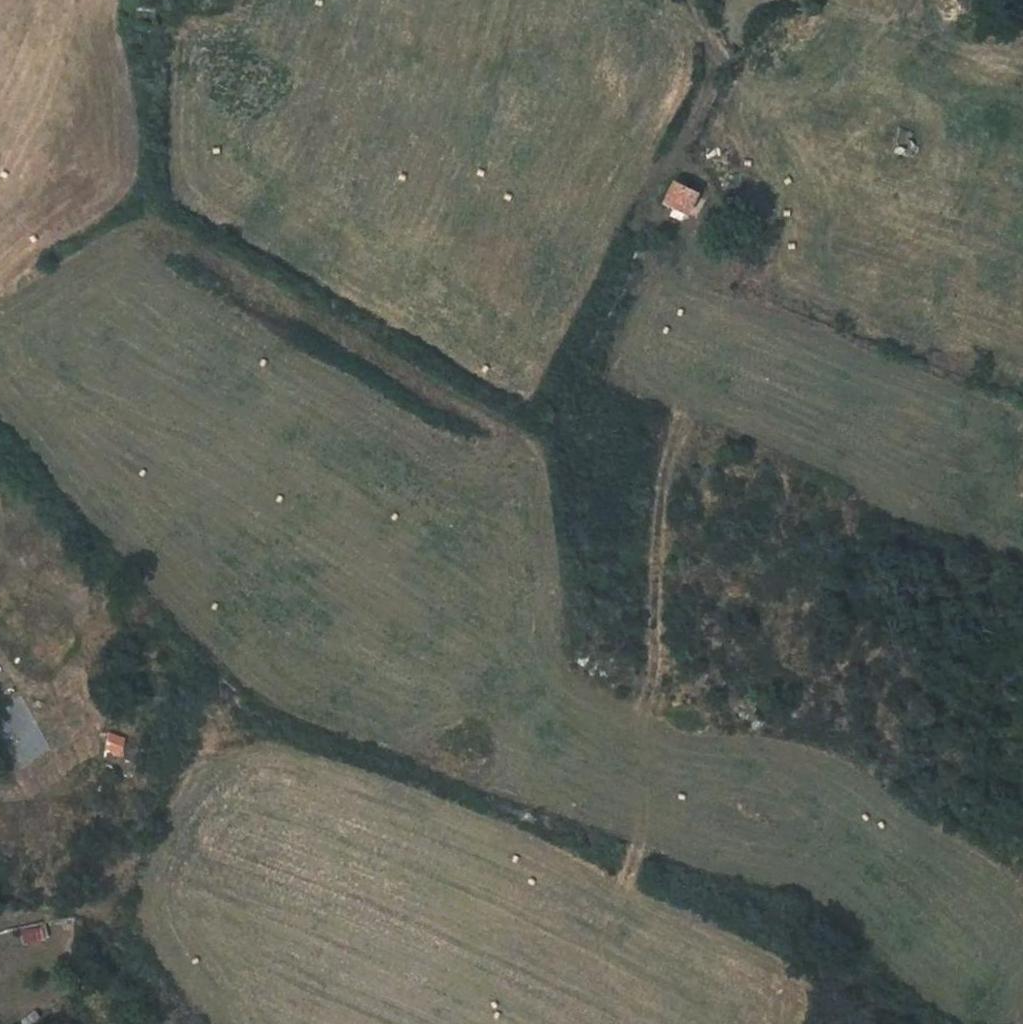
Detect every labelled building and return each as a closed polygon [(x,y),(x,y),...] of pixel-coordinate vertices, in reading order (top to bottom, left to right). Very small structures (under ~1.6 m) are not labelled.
[(672,182),(661,204),(672,209),(684,215),(694,195),(695,193),(684,188),(685,184),(685,182),(684,179),(682,177),(679,177),(678,177),(676,178),(674,180),(673,182),(672,182)] [(684,215),(672,209),(668,216),(681,222),(691,218),(696,220),(706,200),(694,195),(684,215)] [(109,733),(107,751),(121,753),(124,738),(109,733)] [(41,927),(20,932),(23,944),(44,939),(41,927)] [(21,1021),(23,1023),(30,1023),(38,1017),(34,1011),(21,1021)]
